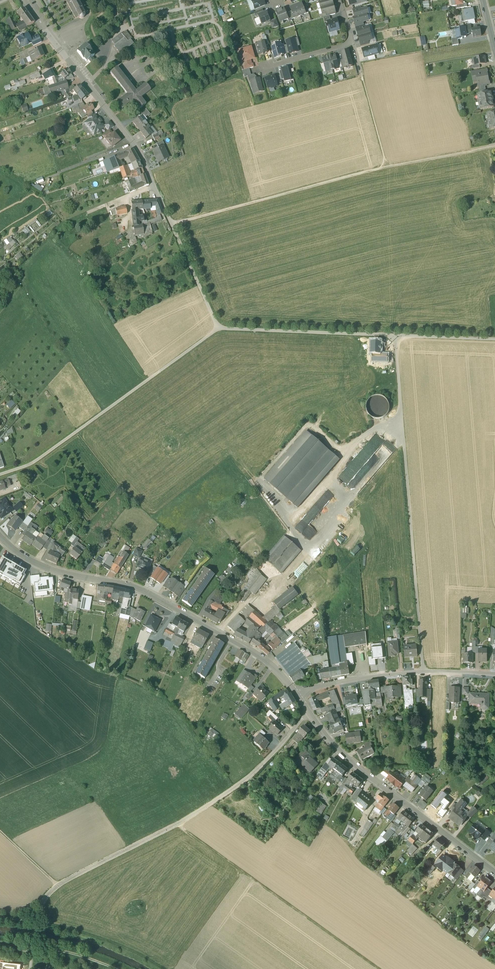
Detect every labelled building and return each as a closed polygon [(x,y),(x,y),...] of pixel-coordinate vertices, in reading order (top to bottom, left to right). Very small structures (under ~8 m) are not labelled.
[(73,14),(71,14),(73,18),(74,17),(75,19),(78,17),(78,18),(79,17),(81,19),(83,18),(85,16),(84,14),(85,14),(88,12),(81,0),(65,0),(73,14)] [(254,1),(251,2),(254,10),(265,5),(262,0),(256,0),(254,1)] [(319,3),(321,9),(333,6),(332,0),(331,0),(323,2),(319,3)] [(302,4),(296,7),(300,16),(306,14),(303,7),(302,4)] [(333,6),(321,9),(323,15),(326,14),(335,11),(333,6)] [(300,16),(296,7),(290,9),(292,12),(294,18),(295,18),(300,16)] [(24,9),(17,14),(24,23),(27,27),(34,23),(24,9)] [(284,9),(281,10),(277,12),(276,12),(277,15),(278,18),(280,22),(282,21),(282,22),(288,19),(286,15),(286,14),(285,11),(284,9)] [(354,12),(355,18),(367,15),(369,15),(367,9),(354,12)] [(472,9),(464,11),(465,15),(467,15),(468,21),(468,20),(474,19),(472,9)] [(258,16),(261,25),(270,21),(266,12),(263,14),(258,16)] [(367,15),(355,18),(353,19),(355,24),(363,22),(368,21),(367,15)] [(16,27),(12,18),(6,21),(11,32),(17,28),(16,27)] [(331,21),(327,22),(328,22),(330,32),(340,30),(337,19),(331,21)] [(276,20),(270,23),(272,29),(279,27),(276,20)] [(27,27),(24,23),(16,27),(17,28),(19,32),(27,27)] [(357,30),(357,31),(358,37),(370,34),(368,27),(364,28),(357,30)] [(477,27),(474,27),(474,29),(472,29),(472,33),(473,37),(481,36),(480,28),(477,28),(477,27)] [(465,28),(455,30),(457,38),(457,40),(458,40),(462,39),(462,38),(466,37),(466,34),(465,31),(465,28)] [(132,39),(125,31),(121,34),(127,42),(130,40),(132,39)] [(29,37),(28,35),(27,35),(27,34),(24,36),(20,37),(20,38),(17,39),(21,48),(31,44),(33,46),(34,46),(33,43),(40,40),(38,35),(29,39),(29,38),(29,37)] [(121,34),(112,41),(115,45),(114,46),(120,54),(125,50),(122,47),(127,42),(121,34)] [(370,34),(358,37),(360,43),(361,43),(368,41),(372,40),(370,34)] [(291,42),(287,43),(287,45),(284,46),(286,53),(289,52),(290,54),(298,52),(297,46),(295,39),(290,40),(291,42)] [(127,42),(122,47),(125,50),(133,44),(130,40),(127,42)] [(261,43),(256,45),(259,55),(267,53),(265,46),(264,43),(261,44),(261,43)] [(280,43),(276,45),(276,46),(272,48),(275,58),(280,57),(279,55),(283,54),(281,46),(280,43)] [(90,50),(86,45),(77,52),(84,60),(84,59),(86,62),(89,60),(92,58),(94,56),(92,53),(93,52),(91,50),(90,50)] [(377,45),(362,50),(364,58),(379,54),(377,45)] [(40,48),(30,53),(33,61),(42,57),(41,53),(42,53),(40,48)] [(251,48),(239,51),(243,64),(244,64),(244,62),(248,61),(248,63),(250,62),(249,58),(250,58),(251,57),(251,56),(253,55),(251,48)] [(348,51),(341,53),(343,60),(345,68),(352,66),(348,51)] [(336,60),(335,56),(333,56),(333,55),(329,57),(332,70),(339,68),(336,60)] [(329,57),(325,58),(325,59),(323,59),(324,64),(326,72),(332,70),(329,57)] [(485,57),(474,59),(475,65),(475,66),(479,65),(486,64),(485,57)] [(135,92),(117,68),(110,73),(127,95),(117,103),(122,109),(132,101),(139,110),(145,104),(141,98),(150,91),(145,84),(135,92)] [(287,68),(282,70),(282,71),(284,79),(285,82),(291,81),(289,75),(287,68)] [(244,70),(242,71),(244,77),(248,76),(251,76),(250,75),(249,69),(244,70)] [(55,77),(52,70),(43,75),(46,80),(53,78),(55,77)] [(67,70),(61,75),(65,80),(71,75),(67,70)] [(487,70),(478,72),(478,73),(472,74),(473,80),(477,79),(479,88),(485,87),(486,86),(486,85),(490,85),(489,80),(487,81),(486,79),(487,79),(488,78),(488,77),(487,77),(487,76),(486,76),(486,75),(488,74),(487,70)] [(30,80),(31,81),(41,76),(39,73),(30,77),(31,80),(30,80)] [(156,75),(145,84),(150,91),(153,93),(164,85),(156,75)] [(259,79),(257,79),(254,77),(255,77),(254,76),(253,76),(252,76),(251,76),(248,76),(249,82),(250,81),(253,91),(257,90),(257,92),(263,91),(259,79)] [(275,76),(265,79),(268,88),(271,87),(271,88),(274,87),(277,86),(277,85),(275,77),(275,76)] [(59,83),(58,84),(55,85),(48,87),(51,95),(65,90),(68,89),(68,88),(65,81),(59,83)] [(75,89),(73,91),(74,93),(76,96),(77,95),(83,90),(80,85),(75,89)] [(73,86),(68,88),(68,89),(65,90),(66,94),(67,93),(68,94),(71,93),(73,91),(75,89),(73,86)] [(48,87),(43,89),(45,96),(51,95),(48,87)] [(88,96),(83,90),(77,95),(79,97),(82,101),(84,99),(84,100),(86,99),(85,98),(88,96)] [(491,93),(478,95),(478,96),(479,96),(479,100),(480,105),(481,109),(480,109),(480,110),(494,107),(493,102),(493,99),(492,99),(491,93)] [(82,119),(87,115),(82,109),(85,107),(83,104),(73,108),(75,114),(78,113),(82,119)] [(88,107),(87,105),(85,107),(82,109),(87,115),(91,112),(94,109),(91,105),(88,107)] [(146,109),(139,115),(141,118),(143,116),(145,118),(150,114),(146,109)] [(103,127),(95,116),(94,116),(90,120),(85,124),(94,135),(97,133),(99,133),(100,132),(100,130),(103,127)] [(143,124),(139,119),(133,123),(139,131),(147,125),(144,122),(143,124)] [(104,126),(109,131),(114,127),(110,122),(104,126)] [(147,125),(139,131),(145,140),(151,135),(148,130),(150,128),(149,127),(147,125)] [(151,135),(153,136),(157,134),(151,126),(149,127),(150,128),(148,130),(151,135)] [(110,130),(102,136),(105,140),(113,134),(110,130)] [(113,134),(105,140),(112,148),(120,141),(114,133),(113,134)] [(159,148),(153,151),(158,163),(164,160),(163,158),(168,156),(163,147),(163,146),(159,148)] [(133,150),(127,152),(133,164),(140,162),(133,150)] [(124,164),(121,165),(119,160),(117,156),(111,159),(105,161),(110,172),(116,170),(120,168),(122,168),(125,167),(124,164)] [(140,162),(133,164),(131,164),(134,171),(136,171),(143,169),(140,162)] [(131,164),(126,166),(128,173),(134,171),(131,164)] [(122,168),(120,168),(123,179),(129,177),(128,173),(126,166),(125,167),(122,168)] [(142,183),(137,185),(134,187),(136,190),(143,187),(149,185),(145,175),(140,176),(142,183)] [(131,181),(126,183),(130,193),(136,190),(134,187),(133,183),(131,181)] [(36,184),(34,188),(41,192),(43,189),(36,184)] [(162,214),(158,200),(153,200),(153,205),(155,205),(158,215),(160,215),(162,214)] [(142,201),(131,202),(132,211),(136,210),(143,210),(142,201)] [(149,201),(142,201),(143,210),(146,209),(147,211),(150,210),(150,205),(149,201)] [(126,207),(116,209),(117,216),(127,214),(126,207)] [(158,218),(147,222),(148,224),(150,224),(150,225),(162,220),(160,215),(158,215),(158,218)] [(146,224),(142,225),(143,234),(147,233),(147,232),(149,231),(150,234),(152,233),(150,225),(150,224),(148,224),(146,224)] [(138,226),(134,227),(135,236),(144,234),(143,234),(142,225),(138,226)] [(15,244),(10,237),(3,242),(4,250),(6,248),(8,250),(15,244)] [(15,256),(18,261),(23,258),(20,253),(15,256)] [(390,399),(374,395),(371,408),(375,409),(375,413),(377,414),(378,414),(380,414),(380,412),(386,414),(390,399)] [(7,405),(10,408),(15,404),(12,400),(7,405)] [(18,409),(12,415),(15,418),(21,412),(18,409)] [(265,480),(297,508),(339,460),(307,431),(265,480)] [(34,474),(29,478),(32,482),(37,478),(34,474)] [(15,475),(7,478),(8,480),(8,479),(10,483),(10,482),(10,481),(12,480),(13,482),(18,481),(15,475)] [(0,502),(0,517),(1,519),(12,511),(4,499),(0,502)] [(16,512),(23,506),(19,502),(12,508),(16,512)] [(346,513),(336,524),(340,527),(349,517),(346,513)] [(15,517),(12,521),(11,521),(7,525),(12,529),(12,528),(15,531),(18,527),(22,522),(15,517)] [(28,526),(22,522),(18,527),(24,532),(28,526)] [(354,524),(337,541),(341,545),(358,528),(354,524)] [(25,535),(22,540),(30,546),(31,545),(36,538),(32,535),(35,531),(31,528),(29,530),(25,535)] [(49,539),(44,546),(48,548),(52,539),(45,534),(44,535),(49,539)] [(41,539),(37,536),(36,538),(31,545),(40,551),(44,546),(49,539),(44,535),(41,539)] [(284,536),(264,559),(281,574),(301,551),(284,536)] [(76,537),(71,545),(74,547),(77,542),(79,539),(76,537)] [(142,547),(146,551),(153,543),(148,539),(142,547)] [(86,549),(77,542),(74,547),(74,548),(75,548),(82,553),(86,549)] [(82,553),(75,548),(74,548),(69,554),(77,560),(79,557),(82,553)] [(142,551),(136,549),(133,555),(139,558),(142,551)] [(114,564),(120,568),(129,555),(123,551),(114,564)] [(55,554),(49,552),(46,559),(56,564),(59,559),(60,557),(60,556),(55,554)] [(105,563),(111,567),(112,565),(113,566),(114,564),(112,563),(115,558),(109,555),(105,563)] [(99,556),(95,561),(101,564),(104,559),(99,556)] [(2,557),(0,560),(0,575),(4,577),(4,576),(10,579),(9,580),(15,583),(16,583),(20,585),(25,576),(23,575),(26,571),(2,557)] [(151,564),(144,560),(145,559),(141,557),(137,567),(147,572),(151,564)] [(120,568),(114,564),(113,566),(112,565),(111,567),(112,568),(110,571),(116,574),(120,568)] [(238,600),(241,601),(249,591),(261,575),(253,566),(247,576),(251,579),(241,594),(242,595),(238,600)] [(202,573),(186,597),(185,596),(182,601),(191,607),(214,575),(204,568),(201,573),(202,573)] [(151,578),(156,581),(162,572),(157,569),(153,575),(151,578)] [(167,575),(162,572),(156,581),(160,585),(162,582),(167,575)] [(34,585),(35,593),(54,591),(53,578),(49,578),(49,577),(44,578),(45,579),(39,579),(39,575),(30,576),(31,585),(34,585)] [(261,575),(249,591),(252,593),(255,595),(266,580),(261,575)] [(165,588),(171,592),(177,583),(172,579),(170,580),(165,588)] [(71,583),(62,580),(60,587),(63,588),(69,590),(71,583)] [(177,583),(171,592),(177,596),(182,588),(183,587),(177,583)] [(125,590),(113,587),(112,594),(113,594),(119,595),(119,594),(120,595),(120,597),(123,598),(125,590)] [(276,606),(279,610),(298,594),(292,587),(273,603),(276,606)] [(74,590),(70,590),(70,593),(69,599),(72,599),(78,600),(79,591),(78,591),(78,589),(75,589),(74,590)] [(102,592),(98,591),(97,603),(104,604),(105,600),(100,600),(102,592)] [(249,591),(241,601),(243,603),(246,600),(252,593),(249,591)] [(112,601),(105,600),(106,592),(102,592),(100,600),(105,600),(105,604),(111,605),(112,601)] [(216,594),(210,600),(215,603),(220,606),(224,598),(216,594)] [(80,610),(90,611),(92,598),(82,597),(80,610)] [(129,599),(123,598),(122,604),(121,609),(120,614),(130,616),(132,608),(129,608),(131,599),(129,599)] [(215,603),(210,600),(205,609),(202,615),(208,619),(211,613),(209,612),(211,609),(215,603)] [(220,606),(215,603),(211,609),(216,612),(217,612),(217,611),(219,612),(221,607),(220,606)] [(248,606),(227,627),(234,633),(235,633),(238,630),(244,622),(254,611),(248,606)] [(262,618),(267,623),(268,622),(281,612),(279,610),(276,606),(262,618)] [(229,611),(221,607),(219,612),(223,614),(226,616),(226,615),(229,611)] [(145,612),(137,608),(136,611),(133,616),(134,617),(141,620),(145,612)] [(262,619),(254,611),(244,622),(251,627),(256,631),(261,625),(262,627),(263,627),(267,623),(262,619)] [(215,615),(211,613),(208,619),(217,623),(218,622),(220,623),(222,619),(221,618),(215,615)] [(160,621),(154,618),(154,617),(151,615),(145,627),(153,631),(154,628),(156,629),(160,621)] [(181,621),(175,618),(171,625),(177,628),(181,621)] [(188,625),(181,621),(177,628),(179,630),(184,632),(188,625)] [(276,630),(268,622),(267,623),(263,627),(262,627),(265,630),(271,635),(272,633),(276,630)] [(256,631),(251,627),(247,633),(253,636),(256,632),(256,631)] [(262,627),(257,633),(254,637),(251,642),(254,645),(258,647),(261,644),(257,640),(260,635),(265,630),(262,627)] [(175,633),(167,628),(163,635),(167,637),(172,639),(172,638),(175,633)] [(184,638),(177,634),(179,630),(177,628),(175,633),(172,638),(182,643),(184,638)] [(284,633),(283,635),(277,629),(276,630),(272,633),(277,639),(278,639),(281,642),(282,643),(289,638),(284,633)] [(209,636),(197,630),(192,640),(203,646),(209,636)] [(246,634),(238,630),(235,633),(234,633),(233,635),(242,640),(246,634)] [(253,636),(247,633),(246,634),(242,640),(249,643),(253,636)] [(362,633),(343,635),(345,648),(350,647),(353,647),(364,645),(362,633)] [(343,635),(328,638),(332,666),(332,669),(329,670),(331,678),(349,675),(348,665),(348,662),(346,655),(345,648),(343,635)] [(168,649),(172,639),(167,637),(163,647),(168,649)] [(182,643),(172,638),(172,639),(168,649),(172,651),(174,646),(179,649),(182,643)] [(224,644),(214,639),(211,643),(212,644),(198,669),(197,668),(194,673),(204,679),(224,644)] [(278,639),(272,644),(275,648),(281,642),(278,639)] [(203,646),(192,640),(190,643),(201,649),(203,646)] [(144,649),(150,651),(153,644),(147,641),(144,649)] [(295,643),(275,658),(279,664),(283,661),(286,658),(285,656),(290,652),(294,657),(297,654),(302,661),(303,660),(313,657),(308,650),(308,649),(307,649),(308,650),(306,651),(306,650),(304,648),(302,648),(300,650),(298,647),(301,645),(298,641),(295,643)] [(397,642),(388,643),(389,656),(394,656),(394,654),(398,654),(397,642)] [(265,648),(262,651),(267,655),(275,648),(272,644),(270,643),(265,648)] [(416,645),(404,646),(405,657),(409,657),(409,655),(417,655),(416,645)] [(375,659),(382,658),(383,658),(382,647),(371,648),(371,653),(372,653),(372,657),(373,659),(375,659)] [(472,654),(467,654),(467,648),(464,648),(464,654),(464,663),(473,663),(473,658),(472,658),(472,654)] [(244,653),(239,650),(235,657),(240,660),(244,653)] [(487,650),(482,650),(482,652),(479,652),(479,650),(478,650),(478,654),(478,662),(487,662),(487,650)] [(290,652),(285,656),(286,658),(283,661),(288,667),(292,664),(297,661),(294,657),(290,652)] [(249,656),(244,653),(240,660),(239,662),(243,664),(249,656)] [(302,661),(297,654),(294,657),(297,661),(292,664),(297,671),(300,669),(302,671),(308,668),(307,666),(314,664),(313,657),(303,660),(302,661)] [(327,654),(313,657),(314,664),(323,662),(328,661),(327,654)] [(288,667),(283,661),(279,664),(286,672),(290,669),(288,667)] [(297,671),(289,677),(294,683),(305,676),(302,671),(300,669),(297,671)] [(324,670),(320,671),(322,679),(331,678),(329,670),(324,670)] [(253,677),(246,673),(239,683),(243,685),(245,682),(248,684),(253,678),(252,678),(253,677)] [(253,678),(248,684),(251,686),(257,677),(254,675),(253,677),(252,678),(253,678)] [(410,677),(402,677),(403,686),(405,686),(412,685),(412,680),(410,680),(410,677)] [(427,681),(419,680),(419,689),(419,690),(427,690),(427,681)] [(268,694),(260,686),(254,693),(261,701),(268,694)] [(412,690),(406,691),(405,686),(403,686),(405,705),(414,705),(412,690)] [(397,687),(388,688),(388,693),(388,697),(388,698),(401,697),(401,692),(397,692),(397,687)] [(459,688),(450,687),(449,702),(449,703),(459,703),(459,688)] [(380,693),(376,694),(375,689),(373,689),(373,691),(374,699),(381,698),(380,693)] [(334,690),(328,693),(333,705),(335,709),(336,709),(341,707),(334,690)] [(366,691),(362,691),(363,695),(364,702),(365,705),(370,704),(370,701),(369,691),(369,690),(366,691)] [(281,692),(273,698),(275,700),(283,695),(281,692)] [(328,693),(316,698),(317,701),(329,696),(328,693)] [(289,695),(284,698),(287,702),(289,706),(296,702),(291,694),(289,695)] [(489,694),(470,694),(469,704),(478,704),(478,703),(481,703),(481,705),(482,705),(481,708),(483,709),(485,709),(486,709),(488,708),(488,702),(489,702),(489,694)] [(356,696),(345,698),(346,704),(351,703),(351,705),(357,704),(358,704),(357,700),(356,696)] [(275,700),(273,698),(268,702),(275,712),(280,708),(279,707),(275,700)] [(317,701),(316,698),(309,700),(314,711),(315,711),(317,714),(321,712),(322,713),(321,710),(317,701)] [(244,705),(235,714),(240,719),(249,710),(244,705)] [(333,705),(321,710),(322,713),(326,712),(328,711),(328,712),(335,710),(335,709),(333,705)] [(336,712),(327,716),(330,723),(339,719),(336,712)] [(339,719),(330,723),(333,731),(342,727),(342,726),(339,719)] [(283,729),(275,722),(269,728),(277,735),(283,729)] [(304,726),(298,732),(299,733),(293,740),(295,742),(307,729),(304,726)] [(216,739),(219,732),(210,728),(207,735),(216,739)] [(307,729),(295,742),(298,744),(301,740),(304,737),(305,738),(311,732),(307,729)] [(355,734),(346,735),(347,744),(361,742),(359,734),(359,733),(355,734)] [(269,743),(262,736),(259,739),(260,740),(257,744),(258,744),(257,745),(259,746),(260,746),(264,750),(267,746),(266,746),(269,743)] [(370,746),(366,748),(363,750),(363,749),(359,751),(360,752),(358,753),(361,759),(374,753),(370,746)] [(312,760),(307,755),(308,754),(304,750),(296,759),(300,763),(305,768),(312,760)] [(329,765),(328,766),(330,768),(330,767),(334,770),(339,763),(333,759),(329,765)] [(318,765),(312,760),(305,768),(310,773),(318,765)] [(322,769),(327,772),(330,768),(328,766),(329,765),(326,763),(322,769)] [(344,767),(339,763),(334,770),(335,770),(340,775),(343,776),(348,770),(344,767)] [(327,772),(322,769),(317,774),(322,778),(325,774),(327,772)] [(352,773),(348,780),(349,781),(353,784),(358,777),(352,773)] [(395,773),(391,773),(391,774),(387,779),(391,783),(390,783),(393,785),(399,776),(395,773)] [(421,780),(421,781),(425,784),(426,782),(429,784),(432,779),(426,774),(421,780)] [(489,778),(486,775),(479,782),(482,785),(489,778)] [(405,781),(399,776),(393,785),(395,786),(399,789),(402,785),(405,781)] [(413,781),(408,778),(405,781),(402,785),(412,793),(418,785),(417,785),(421,781),(421,780),(416,776),(415,777),(416,778),(413,781)] [(358,777),(353,784),(359,788),(362,785),(361,784),(363,781),(358,777)] [(338,792),(344,795),(347,790),(344,788),(346,785),(345,784),(348,780),(346,778),(338,792)] [(346,785),(351,789),(353,784),(349,781),(348,780),(345,784),(346,785)] [(427,786),(419,796),(426,801),(433,791),(427,786)] [(365,795),(361,792),(358,798),(356,802),(358,804),(363,797),(364,797),(365,795)] [(431,806),(436,809),(440,804),(443,806),(441,809),(444,811),(445,809),(450,803),(444,799),(447,795),(442,792),(431,806)] [(365,795),(364,797),(363,797),(358,804),(356,802),(355,804),(364,811),(367,807),(368,807),(368,806),(372,801),(365,795)] [(380,801),(378,804),(383,808),(384,808),(389,800),(384,796),(380,801)] [(461,800),(457,805),(456,804),(456,805),(452,811),(454,812),(457,808),(460,811),(462,808),(466,804),(461,800)] [(312,810),(321,815),(326,806),(318,801),(312,810)] [(422,801),(418,806),(423,810),(427,805),(422,801)] [(393,804),(388,811),(390,812),(394,815),(399,808),(393,804)] [(454,812),(449,818),(454,821),(455,819),(461,824),(467,816),(460,811),(457,808),(454,812)] [(469,813),(467,815),(471,818),(478,811),(473,808),(469,813)] [(442,818),(448,811),(445,809),(444,811),(441,809),(437,814),(442,818)] [(403,811),(397,819),(399,821),(400,820),(404,822),(409,815),(403,811)] [(409,815),(404,822),(406,824),(405,826),(408,828),(409,827),(414,820),(409,815)] [(369,821),(364,828),(364,829),(368,831),(374,824),(369,821)] [(475,824),(469,832),(472,834),(471,835),(474,838),(475,837),(478,839),(479,837),(484,831),(475,824)] [(390,829),(395,833),(399,828),(394,825),(390,829)] [(421,825),(416,832),(418,834),(421,836),(426,829),(421,825)] [(399,828),(395,833),(399,836),(402,839),(410,829),(409,827),(408,828),(406,830),(404,833),(399,828)] [(363,838),(368,831),(364,829),(360,835),(363,838)] [(383,837),(388,841),(395,833),(390,829),(383,837)] [(433,834),(426,829),(421,836),(419,838),(426,844),(433,834)] [(484,831),(479,837),(484,841),(490,833),(485,829),(484,831)] [(412,836),(408,840),(413,844),(419,838),(421,836),(418,834),(415,838),(412,836)] [(382,848),(388,841),(383,837),(382,836),(376,843),(382,848)] [(438,839),(433,845),(436,848),(440,850),(442,847),(442,848),(443,847),(442,847),(445,844),(438,839)] [(413,844),(407,851),(412,855),(417,848),(413,844)] [(428,845),(423,851),(426,854),(431,848),(428,845)] [(436,848),(432,852),(435,855),(437,857),(442,851),(440,850),(436,848)] [(443,855),(435,866),(441,871),(442,869),(447,873),(454,864),(454,863),(450,860),(449,860),(447,859),(447,858),(443,855)] [(461,870),(454,864),(447,873),(451,875),(451,877),(453,879),(455,878),(461,871),(461,870)] [(431,865),(426,871),(430,875),(435,868),(431,865)] [(480,871),(474,866),(471,869),(470,868),(467,872),(471,874),(475,878),(480,871)] [(480,883),(477,887),(480,889),(488,880),(485,877),(480,883)] [(488,880),(480,889),(484,892),(487,888),(492,882),(488,880)] [(482,939),(489,930),(485,927),(479,937),(482,939)]
